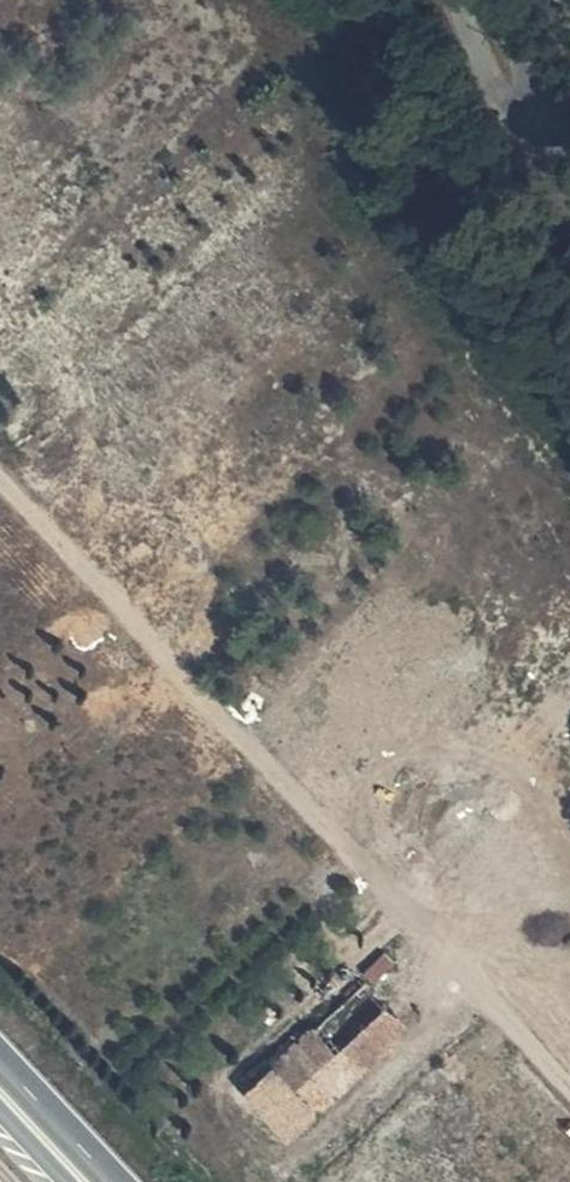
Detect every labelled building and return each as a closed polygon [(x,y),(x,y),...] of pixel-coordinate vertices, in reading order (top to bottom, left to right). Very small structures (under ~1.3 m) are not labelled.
[(363,983),(274,1064),(318,1113),(407,1031),(363,983)] [(318,1113),(274,1064),(246,1090),(291,1139),(318,1113)]
